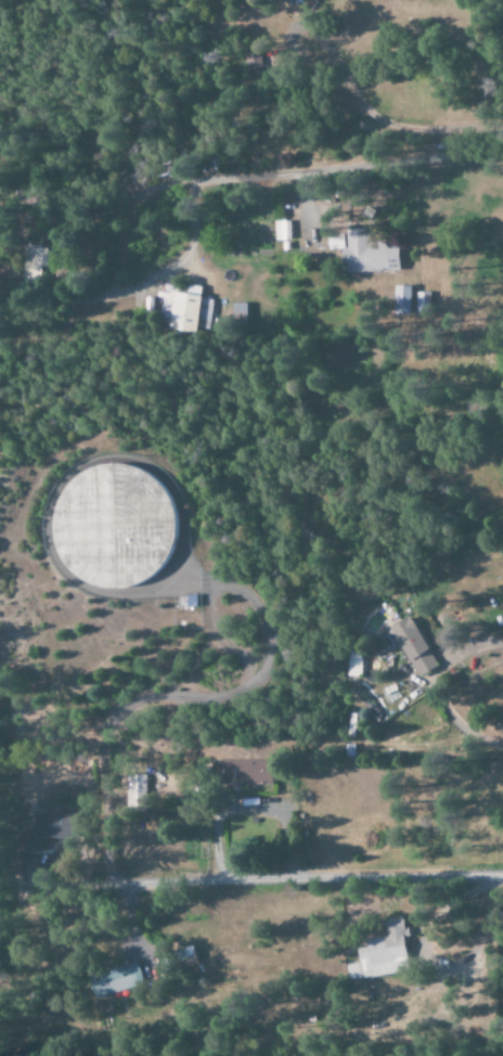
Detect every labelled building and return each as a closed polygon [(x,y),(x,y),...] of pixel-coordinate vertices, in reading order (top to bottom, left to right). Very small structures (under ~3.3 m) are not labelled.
[(259,71),(258,51),(245,51),(246,71),(259,71)] [(273,221),(274,240),(289,239),(289,221),(273,221)] [(399,271),(398,245),(385,246),(385,241),(368,242),(367,228),(345,229),(345,234),(326,235),(326,249),(342,249),(343,273),(399,271)] [(47,267),(47,249),(24,249),(25,280),(40,279),(40,267),(47,267)] [(211,299),(199,298),(201,287),(187,285),(186,296),(162,292),(157,327),(195,332),(196,328),(207,330),(211,299)] [(410,285),(393,286),(394,314),(410,313),(410,285)] [(416,292),(417,312),(429,312),(428,292),(416,292)] [(245,304),(231,304),(231,322),(246,321),(245,304)] [(156,572),(168,557),(176,540),(177,521),(173,503),(164,487),(150,474),(133,465),(115,462),(95,465),(79,473),(65,486),(55,502),(51,520),(52,539),(59,556),(70,571),(86,582),(104,588),(122,588),(141,583),(156,572)] [(390,625),(415,681),(437,671),(412,615),(390,625)] [(272,784),(272,760),(210,761),(211,785),(272,784)] [(147,775),(126,774),(126,809),(146,810),(147,775)] [(22,833),(22,863),(29,863),(29,852),(57,852),(57,839),(64,839),(63,813),(33,814),(34,833),(22,833)] [(348,980),(409,971),(404,936),(405,936),(402,917),(384,920),(386,936),(365,940),(366,947),(357,948),(359,963),(346,965),(348,980)] [(197,966),(193,946),(176,949),(181,970),(197,966)] [(143,985),(136,962),(88,976),(94,999),(143,985)]
